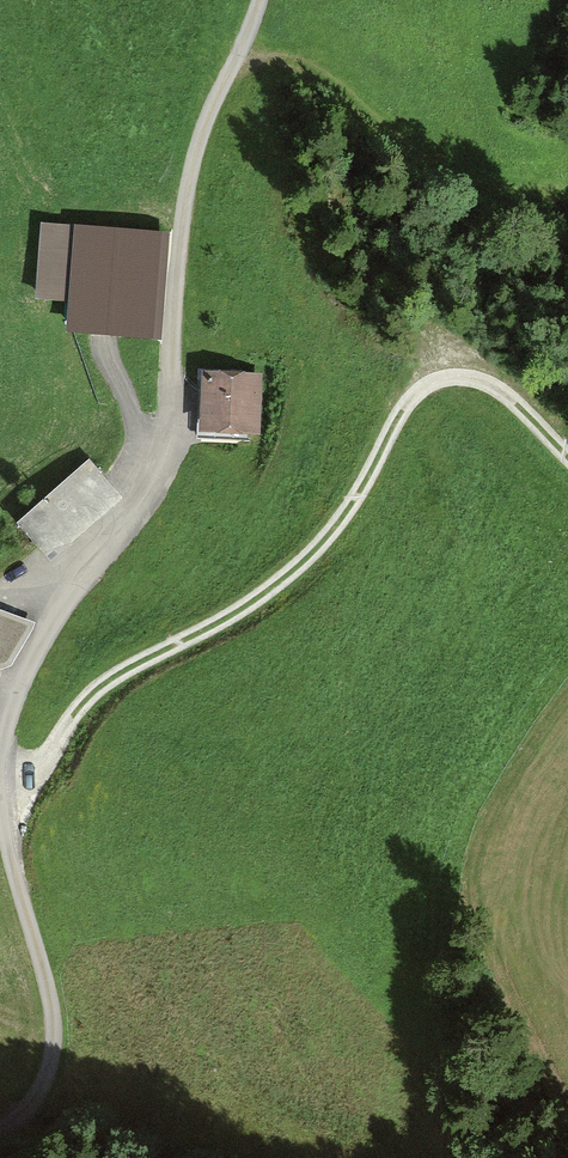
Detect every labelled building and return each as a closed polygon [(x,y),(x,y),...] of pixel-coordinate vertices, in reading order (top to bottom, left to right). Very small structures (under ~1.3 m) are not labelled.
[(129,232),(33,231),(32,303),(58,303),(57,336),(151,337),(152,277),(128,276),(129,232)] [(260,377),(210,377),(210,440),(259,440),(260,377)]
